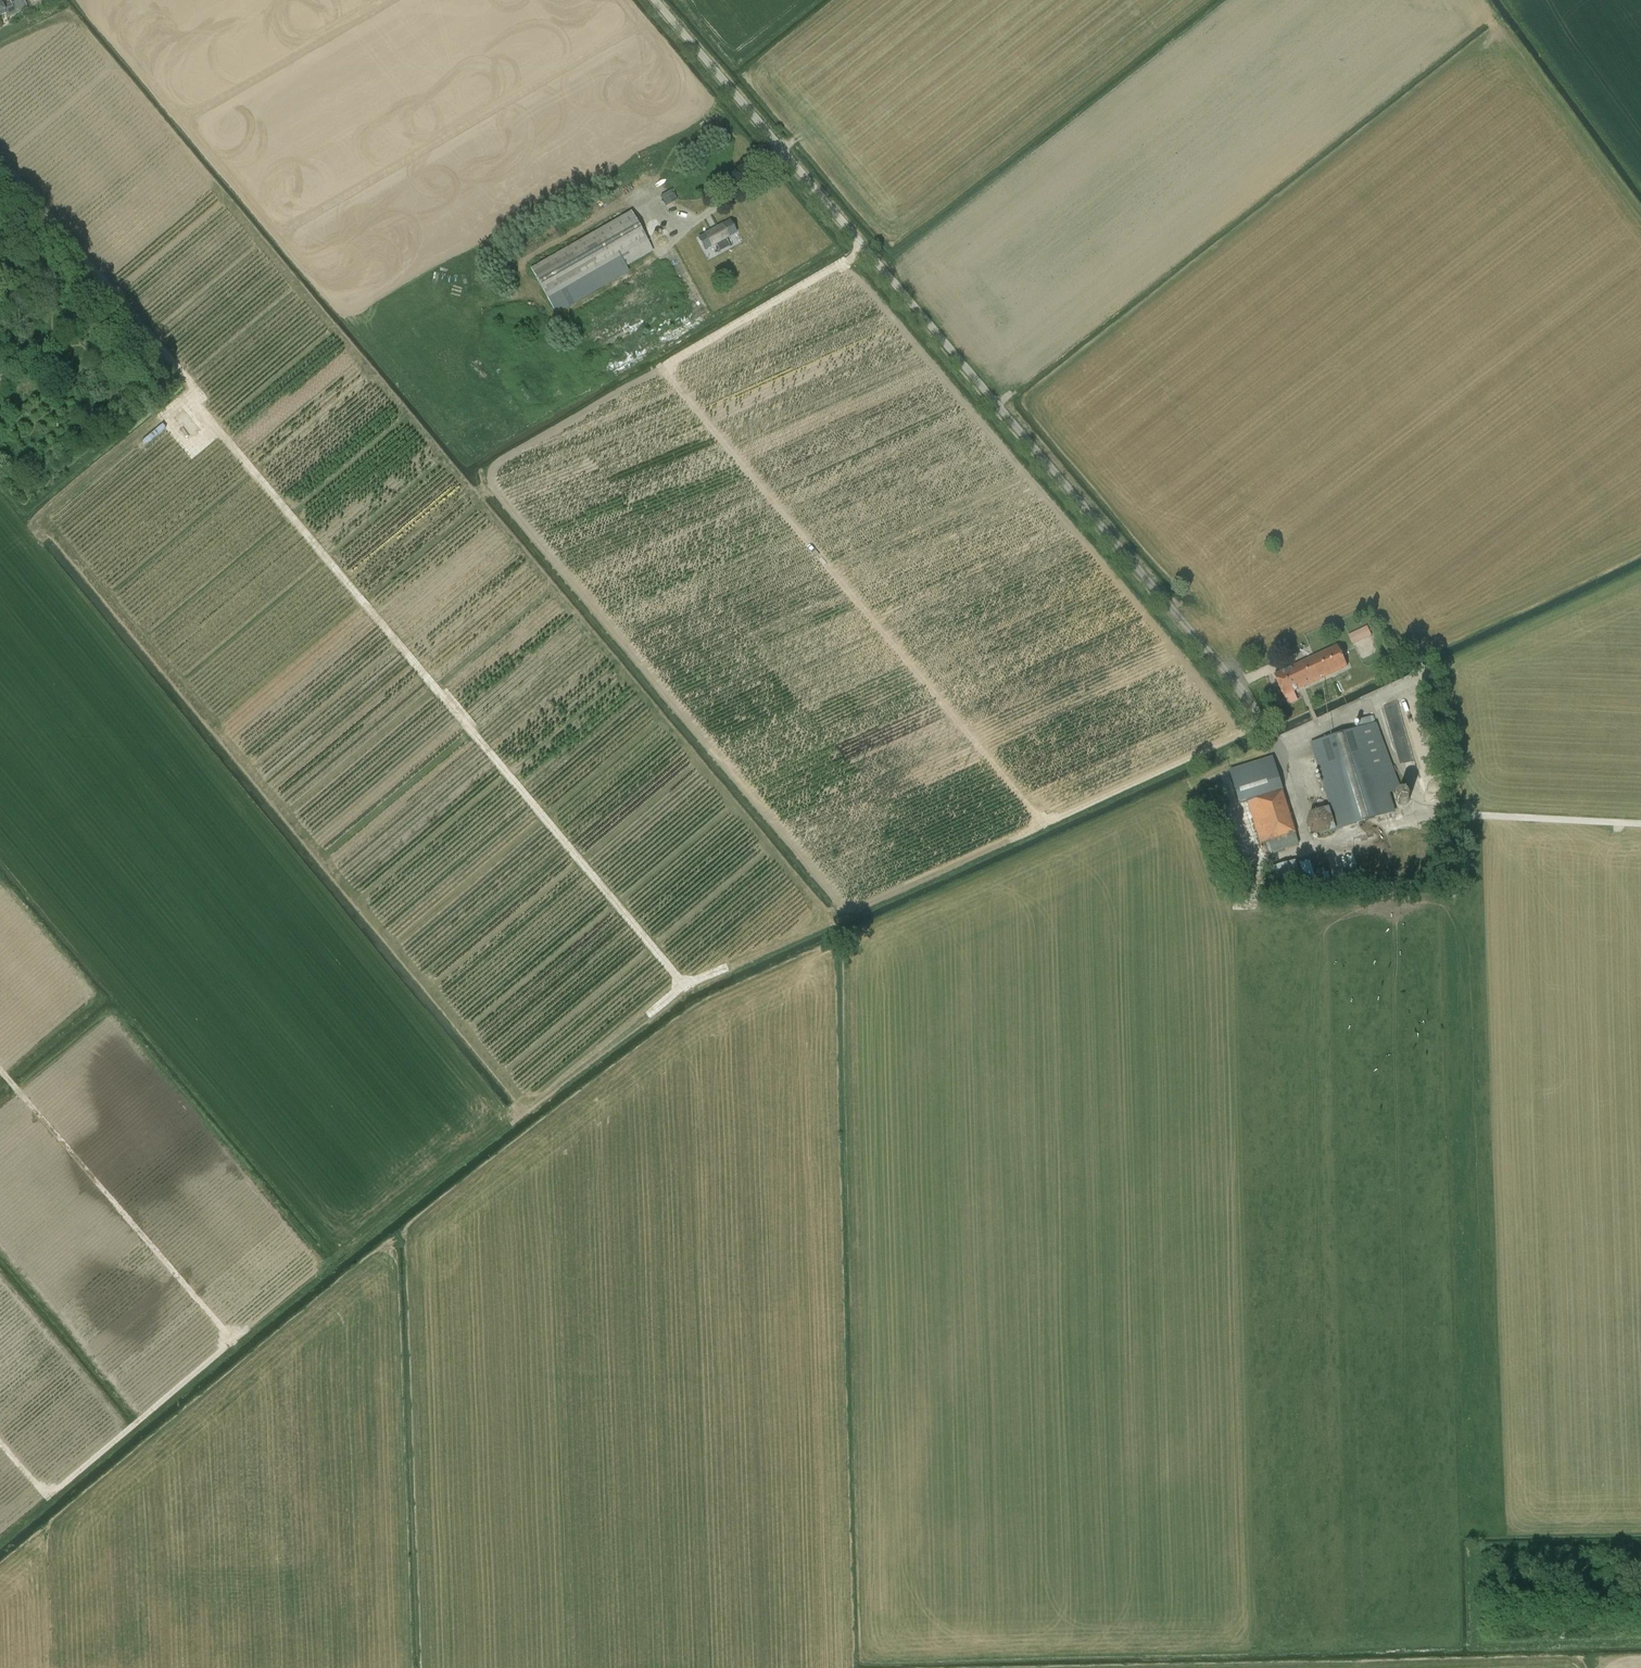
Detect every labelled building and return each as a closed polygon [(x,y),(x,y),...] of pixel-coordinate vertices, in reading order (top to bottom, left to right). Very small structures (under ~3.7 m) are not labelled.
[(2,7),(0,3),(0,15),(5,13),(7,16),(29,5),(27,0),(9,0),(11,3),(2,7)] [(659,195),(665,205),(676,199),(670,189),(659,195)] [(552,308),(624,267),(653,251),(631,212),(530,268),(547,299),(552,308)] [(728,221),(700,237),(706,249),(716,244),(720,252),(729,246),(725,239),(735,233),(729,222),(728,221)] [(73,310),(61,321),(67,328),(79,318),(79,317),(82,314),(76,307),(73,310)] [(1367,626),(1349,635),(1353,644),(1371,635),(1367,626)] [(1338,646),(1274,675),(1284,696),(1347,666),(1338,646)] [(1382,750),(1374,724),(1311,743),(1337,828),(1394,812),(1388,792),(1395,789),(1383,749),(1382,750)] [(1330,829),(1325,808),(1304,812),(1308,832),(1313,831),(1312,824),(1318,823),(1319,827),(1326,826),(1327,830),(1330,829)] [(1295,860),(1270,865),(1275,887),(1300,882),(1295,860)]
